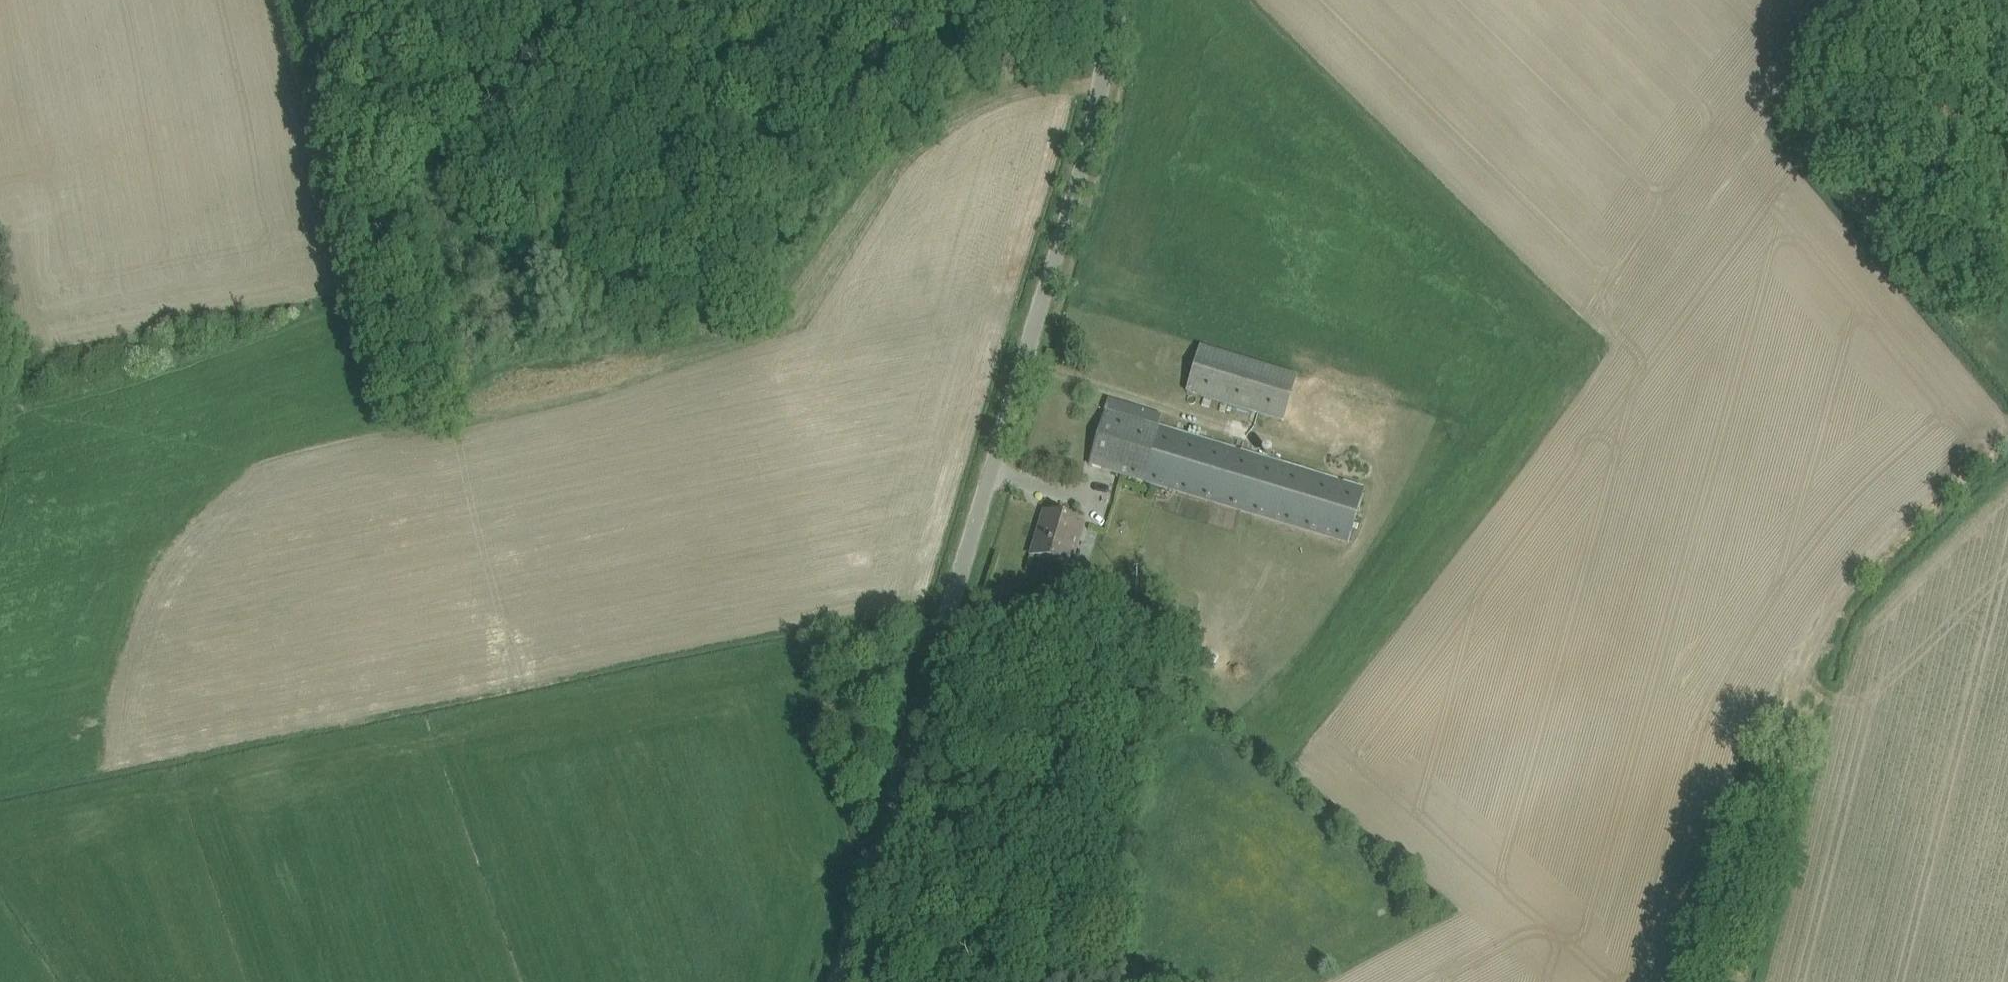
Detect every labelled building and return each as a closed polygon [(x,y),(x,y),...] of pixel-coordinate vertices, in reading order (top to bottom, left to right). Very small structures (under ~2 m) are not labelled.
[(1281,421),(1296,374),(1202,346),(1187,393),(1281,421)] [(1348,542),(1365,488),(1106,411),(1090,465),(1348,542)] [(1085,525),(1063,518),(1044,512),(1031,554),(1073,567),(1085,525)]
